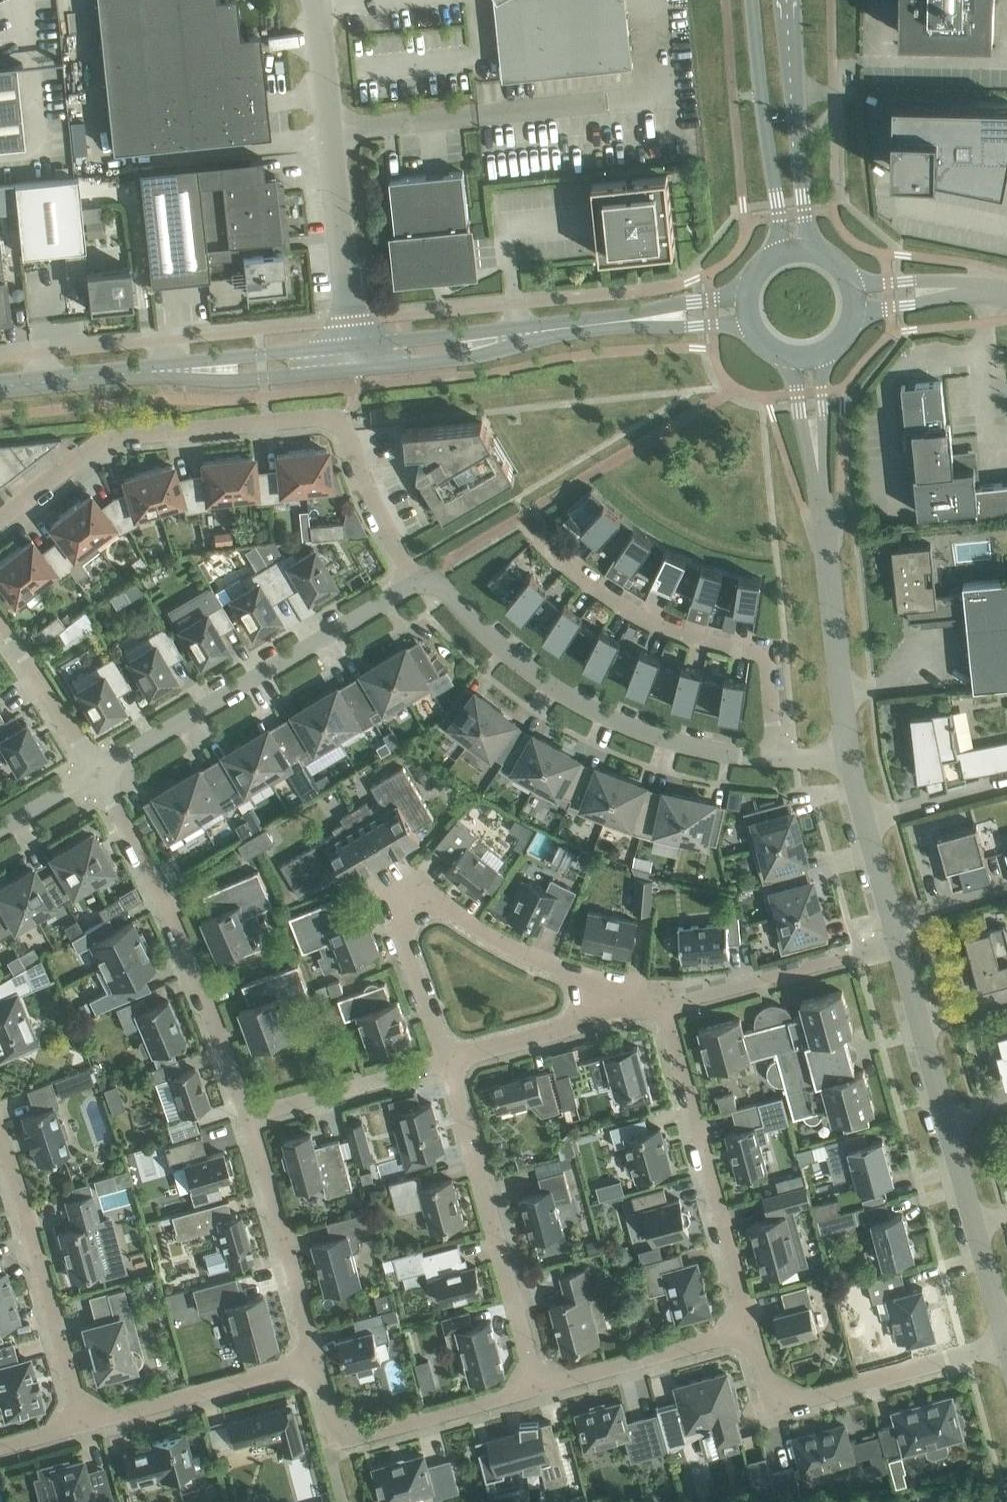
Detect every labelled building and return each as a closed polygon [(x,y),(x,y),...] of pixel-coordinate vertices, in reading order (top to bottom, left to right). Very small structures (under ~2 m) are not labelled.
[(113,149),(270,133),(260,32),(240,34),(237,0),(97,0),(113,149)] [(503,78),(633,64),(627,0),(495,0),(503,78)] [(900,33),(994,35),(995,0),(901,0),(900,33)] [(0,64),(0,146),(24,143),(16,63),(22,63),(22,61),(0,64)] [(894,100),(892,174),(938,175),(1005,189),(1006,180),(1006,103),(894,100)] [(281,236),(274,173),(264,174),(262,156),(139,168),(151,282),(212,275),(209,244),(273,237),(281,236)] [(463,170),(391,178),(396,231),(469,224),(463,170)] [(667,174),(593,181),(601,255),(675,248),(667,174)] [(78,176),(15,182),(22,254),(64,250),(85,247),(78,176)] [(2,192),(3,206),(16,205),(14,182),(0,184),(0,192),(2,192)] [(469,224),(396,231),(400,276),(474,268),(469,223),(469,224)] [(286,288),(282,249),(282,248),(274,249),(273,237),(209,244),(212,275),(232,273),(232,265),(244,264),(246,292),(286,288)] [(87,269),(85,247),(64,250),(67,273),(74,272),(87,271),(87,269)] [(129,265),(87,269),(87,271),(74,272),(76,293),(88,291),(90,309),(133,305),(129,265)] [(3,266),(0,266),(0,318),(8,318),(3,266)] [(916,383),(902,385),(903,398),(910,460),(917,459),(954,455),(950,424),(946,424),(942,380),(916,383)] [(371,409),(372,420),(383,419),(382,408),(371,409)] [(432,455),(421,462),(419,464),(419,466),(419,469),(421,471),(424,472),(427,471),(438,465),(440,469),(423,479),(424,481),(429,478),(439,495),(434,497),(445,517),(515,475),(504,456),(499,459),(489,442),(494,439),(483,420),(406,427),(406,430),(411,429),(413,447),(408,447),(408,450),(428,448),(432,455)] [(61,437),(0,443),(0,484),(61,437)] [(316,447),(302,448),(306,489),(324,487),(324,493),(342,491),(336,471),(330,471),(327,449),(316,450),(316,447)] [(306,489),(302,448),(288,449),(288,453),(277,454),(279,473),(267,475),(270,501),(283,500),(282,491),(306,489)] [(242,454),(228,456),(232,497),(256,494),(257,503),(270,501),(267,475),(255,476),(253,456),(242,457),(242,454)] [(915,472),(919,511),(977,506),(978,517),(1006,514),(1006,482),(977,485),(975,466),(966,466),(966,464),(965,454),(954,455),(917,459),(918,469),(918,471),(915,472)] [(232,497),(228,456),(214,457),(214,460),(203,462),(205,481),(192,482),(197,510),(209,508),(208,499),(232,497)] [(161,465),(147,468),(159,508),(182,501),(185,512),(197,510),(192,482),(179,486),(173,465),(162,468),(161,465)] [(159,508),(147,468),(134,472),(135,476),(124,479),(130,498),(115,502),(129,528),(138,523),(136,515),(159,508)] [(598,542),(621,514),(605,500),(593,486),(569,508),(584,525),(582,528),(598,542)] [(80,499),(69,507),(94,540),(113,525),(119,533),(129,528),(115,502),(104,511),(91,494),(82,501),(80,499)] [(60,518),(51,525),(63,541),(53,548),(70,569),(78,580),(89,571),(82,562),(100,548),(94,540),(69,507),(58,516),(60,518)] [(633,568),(652,537),(634,526),(621,514),(598,542),(599,542),(601,539),(617,553),(615,556),(633,568)] [(343,521),(336,522),(310,525),(311,539),(345,535),(343,521)] [(310,525),(302,526),(303,540),(311,539),(310,525)] [(672,588),(686,555),(667,546),(652,537),(633,568),(634,568),(636,565),(654,576),(652,579),(672,588)] [(21,544),(10,552),(35,585),(54,571),(59,577),(70,569),(53,548),(44,555),(32,540),(23,547),(21,544)] [(937,593),(932,542),(893,546),(894,562),(897,562),(901,602),(907,601),(909,620),(920,619),(917,595),(937,593)] [(293,549),(268,564),(284,592),(299,583),(308,598),(314,595),(317,599),(331,590),(329,586),(335,582),(314,548),(298,557),(293,549)] [(10,552),(0,560),(0,563),(1,564),(0,564),(0,581),(5,588),(15,601),(20,607),(28,601),(30,605),(43,595),(35,585),(10,552)] [(713,603),(723,569),(703,563),(686,555),(672,588),(673,588),(674,585),(693,594),(692,597),(713,603)] [(527,579),(510,560),(489,580),(508,601),(524,615),(547,588),(531,574),(527,579)] [(269,601),(284,592),(268,564),(242,579),(247,588),(231,597),(252,631),(258,628),(261,632),(275,624),(272,619),(278,616),(269,601)] [(740,574),(723,569),(713,603),(714,603),(715,600),(735,606),(735,609),(757,612),(762,577),(740,574)] [(917,595),(920,619),(939,617),(940,623),(954,622),(953,615),(967,614),(975,687),(1006,683),(1006,578),(964,582),(965,590),(937,593),(917,595)] [(194,615),(178,624),(180,627),(200,662),(206,659),(209,663),(223,654),(221,650),(227,646),(218,631),(231,623),(233,626),(234,625),(216,594),(211,586),(186,601),(191,609),(194,615)] [(0,592),(0,599),(6,607),(15,601),(5,588),(0,592)] [(548,588),(547,588),(524,615),(544,632),(562,645),(583,615),(565,603),(561,609),(543,593),(548,588)] [(44,641),(65,625),(57,614),(36,630),(44,641)] [(603,670),(620,639),(601,628),(598,635),(579,621),(583,616),(583,615),(562,645),(584,660),(603,670)] [(123,649),(149,693),(155,689),(157,693),(172,685),(169,681),(175,677),(166,662),(180,653),(181,656),(183,655),(165,625),(123,649)] [(647,690),(661,657),(641,649),(638,656),(618,645),(621,639),(620,639),(603,670),(627,682),(647,690)] [(438,654),(433,659),(426,648),(413,657),(407,647),(385,659),(410,701),(431,688),(427,681),(441,673),(450,668),(438,654)] [(120,715),(117,711),(123,708),(114,692),(128,684),(130,687),(131,686),(113,655),(71,680),(97,723),(103,720),(106,724),(120,715)] [(694,706),(703,671),(682,665),(680,672),(659,664),(661,657),(647,690),(673,700),(694,706)] [(410,701),(385,659),(370,668),(364,672),(370,682),(357,690),(375,721),(410,701)] [(742,715),(747,680),(725,677),(724,684),(702,678),(704,671),(703,671),(694,706),(720,712),(742,715)] [(375,721),(357,690),(344,697),(338,687),(317,700),(337,735),(357,723),(361,729),(375,721)] [(467,745),(496,707),(476,692),(469,701),(460,694),(443,716),(452,723),(447,730),(467,745)] [(337,735),(317,700),(295,713),(301,723),(288,730),(302,755),(316,747),(337,735)] [(503,761),(518,738),(509,731),(516,722),(496,707),(467,745),(487,760),(492,753),(503,761)] [(943,760),(959,757),(957,750),(956,744),(957,744),(952,711),(926,713),(926,716),(915,718),(920,746),(915,747),(918,772),(925,772),(930,793),(949,788),(943,760)] [(5,720),(0,723),(0,750),(5,750),(17,769),(23,766),(25,769),(34,764),(32,760),(45,753),(26,722),(21,724),(15,714),(5,720)] [(306,761),(304,758),(302,755),(288,730),(275,738),(269,728),(248,741),(268,775),(272,781),(306,761)] [(533,788),(556,746),(535,734),(529,744),(518,738),(503,761),(499,768),(511,776),(533,788)] [(957,750),(959,757),(961,756),(964,776),(1006,767),(1006,740),(957,750)] [(247,788),(268,775),(248,741),(227,753),(232,763),(219,771),(237,801),(250,794),(247,788)] [(571,798),(583,774),(572,768),(578,758),(556,746),(533,788),(554,800),(559,793),(571,798)] [(419,774),(427,787),(441,779),(433,765),(419,774)] [(407,845),(408,846),(420,838),(415,829),(434,817),(403,766),(371,785),(381,801),(370,807),(367,802),(343,817),(345,821),(334,828),(336,832),(281,864),(301,896),(343,871),(349,881),(362,873),(361,872),(372,865),(372,867),(397,852),(396,851),(407,845)] [(604,821),(621,776),(598,767),(594,778),(583,774),(571,798),(568,806),(581,812),(604,821)] [(237,801),(219,771),(206,779),(200,769),(179,782),(200,816),(221,804),(224,809),(237,801)] [(641,834),(651,800),(640,796),(644,785),(621,776),(604,821),(627,830),(628,829),(641,834)] [(204,823),(200,816),(179,782),(158,794),(164,804),(150,812),(168,843),(182,835),(204,823)] [(681,836),(690,797),(666,792),(663,803),(651,800),(641,834),(655,838),(679,844),(681,836)] [(724,816),(712,814),(714,802),(690,797),(681,836),(705,841),(706,841),(717,844),(724,816)] [(754,847),(762,845),(800,834),(794,810),(783,814),(780,802),(752,809),(744,812),(754,847)] [(457,818),(434,848),(453,863),(446,871),(477,895),(484,886),(496,895),(508,876),(498,869),(468,845),(477,834),(457,818)] [(515,818),(510,830),(521,835),(515,846),(523,850),(528,839),(534,828),(515,818)] [(977,823),(939,834),(950,874),(955,873),(958,885),(992,876),(977,823)] [(275,841),(266,827),(252,835),(261,849),(275,841)] [(91,833),(72,845),(93,879),(117,865),(108,849),(103,852),(91,833)] [(798,872),(795,861),(807,858),(800,834),(762,845),(754,847),(760,871),(761,871),(764,882),(771,879),(798,872)] [(261,849),(252,835),(239,844),(247,858),(261,849)] [(93,879),(72,845),(53,856),(62,872),(52,878),(65,900),(76,893),(75,890),(93,879)] [(576,862),(590,869),(596,852),(583,846),(576,862)] [(33,868),(14,879),(37,919),(56,908),(55,905),(65,900),(52,878),(42,884),(33,868)] [(238,949),(239,953),(259,945),(257,939),(271,933),(265,920),(260,922),(256,912),(273,904),(259,870),(204,894),(213,914),(202,919),(208,932),(210,932),(215,943),(213,944),(219,958),(238,949)] [(819,904),(815,887),(813,880),(801,883),(798,872),(771,879),(774,890),(780,915),(819,904)] [(651,912),(654,878),(637,876),(634,911),(651,912)] [(559,926),(576,890),(552,878),(547,889),(527,880),(527,882),(522,880),(516,894),(520,896),(510,916),(513,917),(511,921),(525,928),(527,924),(539,930),(544,919),(559,926)] [(14,879),(0,888),(0,900),(4,907),(0,909),(0,923),(7,934),(18,928),(16,925),(34,914),(37,919),(14,879)] [(370,925),(364,911),(354,915),(345,894),(290,916),(303,951),(321,944),(325,954),(320,956),(326,969),(340,964),(342,970),(362,962),(361,958),(380,950),(374,936),(373,937),(368,925),(370,925)] [(120,895),(98,908),(105,919),(126,906),(120,895)] [(819,904),(780,915),(773,917),(773,918),(775,917),(784,950),(782,951),(783,952),(825,941),(821,929),(826,928),(819,904)] [(638,920),(589,910),(581,945),(585,946),(586,949),(593,951),(596,948),(631,955),(638,920)] [(726,922),(679,926),(680,935),(675,935),(677,950),(681,949),(682,958),(730,954),(729,942),(741,941),(738,913),(725,914),(726,922)] [(107,933),(101,921),(71,939),(77,950),(90,944),(101,965),(96,968),(96,969),(148,942),(142,931),(139,933),(132,921),(107,933)] [(966,934),(980,986),(1006,979),(1006,933),(1006,927),(1004,924),(966,934)] [(153,953),(148,942),(96,969),(107,990),(89,999),(95,1011),(138,994),(131,979),(156,967),(149,955),(153,953)] [(251,1034),(249,1035),(254,1049),(273,1042),(275,1045),(295,1038),(293,1032),(307,1027),(302,1014),(297,1015),(293,1005),(311,999),(299,964),(243,984),(250,1005),(240,1009),(245,1023),(247,1023),(251,1034)] [(0,981),(0,995),(2,999),(0,1000),(0,1056),(0,1057),(11,1052),(12,1054),(27,1048),(26,1046),(36,1041),(16,994),(32,988),(23,968),(27,967),(26,965),(0,981)] [(332,994),(343,990),(340,979),(328,983),(332,994)] [(338,998),(346,1019),(357,1014),(372,1053),(412,1039),(407,1025),(405,1026),(401,1014),(403,1014),(398,999),(392,1001),(385,982),(338,998)] [(802,1001),(805,1014),(812,1040),(806,1042),(817,1083),(823,1081),(830,1107),(834,1120),(842,1118),(845,1130),(870,1123),(867,1112),(875,1109),(864,1069),(857,1071),(846,1032),(853,1030),(842,990),(802,1001)] [(152,1054),(185,1041),(168,999),(149,1007),(144,995),(116,1007),(126,1031),(140,1025),(152,1054)] [(812,1040),(805,1014),(793,1017),(792,1015),(791,1012),(789,1010),(787,1008),(785,1006),(784,1007),(783,1009),(781,1010),(778,1012),(766,1015),(764,1015),(761,1015),(759,1014),(757,1014),(756,1016),(756,1019),(755,1022),(755,1025),(756,1027),(744,1031),(740,1017),(700,1028),(711,1069),(776,1051),(778,1057),(774,1059),(770,1062),(768,1067),(768,1072),(769,1076),(772,1080),(776,1083),(780,1084),(785,1084),(794,1117),(804,1114),(806,1118),(809,1120),(812,1122),(816,1121),(819,1120),(822,1117),(823,1113),(823,1109),(830,1107),(823,1081),(817,1083),(806,1042),(812,1040)] [(993,1034),(1006,1084),(1006,1031),(993,1034)] [(638,1045),(587,1059),(588,1060),(590,1059),(595,1079),(612,1075),(617,1093),(621,1092),(625,1106),(652,1099),(653,1101),(654,1101),(638,1045)] [(208,1105),(195,1067),(182,1072),(177,1058),(151,1068),(155,1081),(169,1077),(176,1098),(180,1110),(182,1114),(208,1105)] [(553,1068),(564,1107),(578,1104),(569,1072),(557,1075),(555,1068),(553,1068)] [(549,1069),(492,1085),(498,1109),(532,1100),(543,1111),(558,1107),(559,1110),(560,1110),(549,1069)] [(34,1112),(22,1116),(28,1132),(26,1133),(31,1148),(32,1147),(38,1163),(69,1153),(64,1136),(68,1135),(63,1121),(59,1122),(54,1106),(59,1104),(51,1080),(27,1089),(34,1112)] [(116,1080),(102,1085),(106,1094),(119,1090),(116,1080)] [(416,1091),(389,1099),(393,1112),(401,1110),(420,1105),(416,1091)] [(718,1095),(722,1111),(737,1107),(733,1091),(718,1095)] [(738,1130),(726,1133),(739,1178),(768,1171),(760,1142),(770,1140),(767,1128),(790,1122),(783,1095),(732,1109),(738,1130)] [(420,1105),(401,1110),(414,1156),(445,1148),(440,1130),(437,1119),(437,1120),(432,1101),(420,1105)] [(628,1143),(632,1157),(628,1158),(627,1160),(626,1164),(628,1172),(631,1173),(634,1174),(636,1174),(637,1177),(672,1168),(666,1147),(670,1146),(666,1134),(663,1135),(661,1127),(649,1130),(645,1117),(611,1126),(616,1146),(628,1143)] [(347,1125),(358,1163),(373,1159),(363,1121),(347,1125)] [(868,1142),(866,1131),(827,1141),(836,1177),(856,1172),(860,1189),(894,1180),(883,1138),(868,1142)] [(311,1134),(285,1141),(288,1152),(282,1154),(286,1166),(292,1165),(298,1187),(323,1180),(326,1195),(353,1188),(340,1139),(315,1145),(311,1134)] [(201,1135),(164,1146),(169,1162),(182,1158),(191,1189),(190,1190),(194,1203),(222,1195),(218,1182),(218,1181),(231,1177),(229,1171),(232,1171),(232,1172),(234,1171),(229,1155),(227,1155),(228,1156),(225,1157),(223,1151),(207,1156),(199,1152),(195,1138),(201,1136),(201,1135)] [(813,1145),(797,1149),(801,1162),(817,1158),(813,1145)] [(543,1191),(522,1197),(533,1238),(541,1237),(545,1239),(553,1237),(556,1232),(563,1230),(556,1203),(572,1198),(564,1169),(539,1176),(543,1191)] [(420,1174),(390,1182),(398,1213),(425,1205),(432,1232),(465,1223),(453,1178),(423,1186),(420,1174)] [(621,1181),(595,1188),(599,1201),(624,1195),(621,1181)] [(807,1184),(764,1196),(769,1214),(812,1202),(807,1184)] [(665,1186),(632,1195),(636,1209),(633,1210),(635,1221),(643,1225),(650,1223),(654,1242),(689,1232),(687,1222),(689,1222),(691,1218),(689,1210),(685,1207),(683,1208),(680,1198),(668,1201),(665,1186)] [(98,1219),(91,1193),(66,1200),(74,1227),(59,1232),(72,1277),(99,1269),(101,1277),(124,1271),(109,1216),(98,1219)] [(812,1204),(816,1219),(844,1211),(840,1196),(812,1204)] [(228,1199),(172,1215),(178,1237),(212,1228),(218,1249),(204,1253),(209,1270),(253,1258),(240,1213),(230,1216),(226,1201),(229,1200),(228,1199)] [(914,1254),(903,1213),(891,1217),(887,1202),(863,1208),(866,1219),(867,1224),(874,1222),(885,1262),(914,1254)] [(863,1208),(857,1210),(860,1220),(866,1219),(863,1208)] [(329,1291),(330,1294),(334,1294),(337,1294),(340,1293),(343,1291),(347,1290),(345,1286),(361,1282),(353,1251),(356,1250),(359,1248),(360,1245),(361,1241),(360,1238),(377,1234),(370,1209),(328,1221),(332,1237),(313,1243),(318,1260),(315,1261),(314,1261),(316,1265),(318,1270),(317,1275),(319,1275),(319,1274),(321,1274),(326,1291),(329,1291)] [(786,1215),(751,1224),(765,1274),(800,1264),(786,1215)] [(395,1255),(383,1258),(387,1270),(398,1267),(400,1275),(426,1268),(429,1279),(436,1277),(443,1302),(483,1291),(476,1265),(462,1269),(460,1261),(463,1260),(458,1244),(424,1253),(422,1248),(395,1255)] [(669,1289),(673,1303),(670,1304),(668,1309),(669,1316),(674,1318),(677,1318),(678,1321),(711,1312),(697,1262),(685,1266),(681,1252),(641,1263),(650,1294),(669,1289)] [(587,1268),(561,1276),(567,1300),(551,1304),(564,1352),(601,1342),(601,1341),(595,1343),(582,1297),(594,1294),(587,1268)] [(14,1294),(12,1286),(10,1287),(5,1270),(0,1271),(0,1298),(14,1294)] [(902,1270),(868,1279),(874,1301),(888,1297),(893,1315),(890,1316),(887,1320),(889,1327),(894,1329),(896,1329),(900,1340),(909,1338),(910,1340),(935,1333),(923,1286),(907,1291),(902,1270)] [(235,1276),(192,1287),(198,1309),(221,1303),(224,1314),(220,1316),(227,1332),(234,1330),(240,1353),(261,1347),(263,1352),(274,1347),(273,1344),(276,1343),(262,1294),(242,1299),(235,1276)] [(808,1285),(783,1292),(788,1310),(776,1313),(783,1340),(789,1338),(789,1342),(803,1338),(802,1335),(817,1331),(811,1305),(813,1305),(808,1285)] [(130,1310),(124,1287),(107,1292),(114,1319),(85,1327),(98,1377),(134,1367),(138,1364),(141,1361),(142,1356),(141,1352),(138,1348),(133,1346),(129,1347),(121,1318),(130,1316),(129,1311),(130,1310)] [(838,1290),(842,1305),(855,1301),(851,1287),(838,1290)] [(14,1294),(0,1298),(0,1324),(19,1319),(14,1302),(16,1302),(14,1294)] [(391,1338),(387,1326),(401,1322),(397,1306),(354,1318),(358,1333),(339,1338),(347,1368),(357,1365),(359,1374),(375,1370),(372,1361),(382,1358),(378,1341),(391,1338)] [(469,1309),(442,1317),(450,1345),(462,1342),(472,1379),(505,1370),(491,1319),(473,1324),(469,1309)] [(23,1418),(26,1415),(28,1411),(42,1407),(29,1358),(0,1366),(0,1365),(0,1394),(6,1417),(11,1415),(15,1418),(19,1419),(23,1418)] [(680,1397),(657,1404),(670,1451),(671,1450),(692,1437),(691,1433),(706,1429),(707,1432),(716,1430),(715,1427),(722,1425),(727,1441),(742,1437),(736,1415),(739,1414),(727,1372),(677,1386),(680,1397)] [(879,1427),(882,1438),(886,1454),(904,1449),(905,1451),(927,1446),(929,1454),(933,1456),(946,1453),(948,1449),(946,1440),(963,1436),(961,1427),(963,1426),(966,1421),(963,1413),(959,1410),(957,1411),(952,1395),(894,1411),(897,1423),(879,1427)] [(633,1458),(661,1450),(664,1459),(670,1457),(658,1414),(627,1422),(621,1401),(577,1413),(586,1448),(627,1437),(633,1458)] [(285,1405),(228,1421),(235,1446),(274,1435),(278,1451),(282,1450),(283,1454),(305,1449),(294,1410),(287,1412),(285,1405)] [(492,1448),(479,1452),(487,1479),(506,1474),(504,1468),(524,1462),(524,1471),(543,1469),(547,1485),(567,1480),(551,1420),(539,1423),(539,1422),(521,1423),(521,1428),(489,1437),(492,1448)] [(836,1464),(854,1459),(862,1457),(859,1445),(851,1447),(845,1424),(794,1438),(803,1473),(822,1468),(823,1470),(825,1471),(835,1468),(837,1466),(836,1464)] [(162,1479),(194,1470),(184,1432),(152,1441),(153,1446),(123,1454),(131,1482),(160,1474),(162,1479)] [(374,1468),(383,1501),(392,1501),(433,1491),(434,1497),(459,1490),(450,1459),(427,1466),(424,1454),(374,1468)] [(83,1460),(68,1464),(67,1461),(39,1468),(42,1477),(36,1479),(42,1501),(79,1501),(83,1501),(112,1501),(109,1493),(93,1497),(83,1460)] [(794,1466),(771,1472),(777,1495),(801,1493),(794,1466)]
